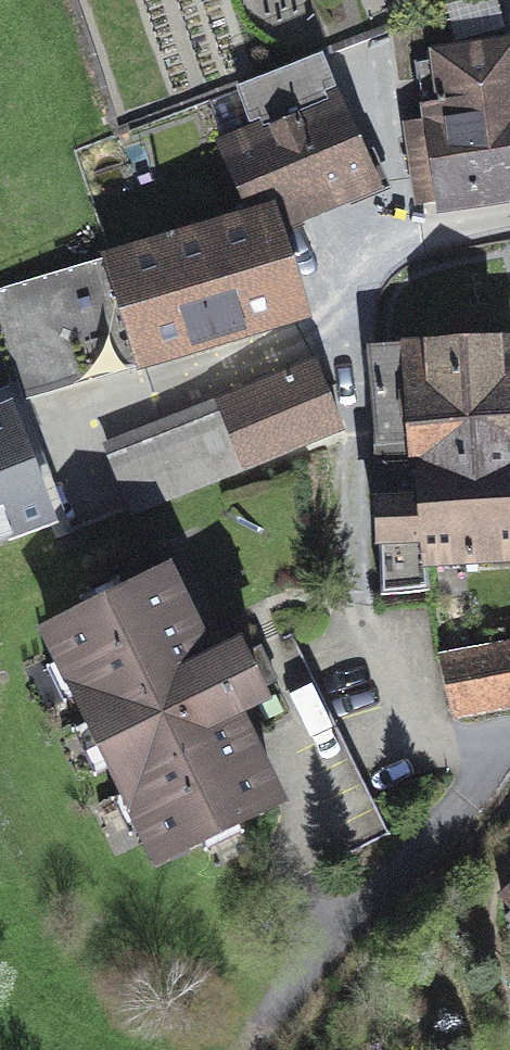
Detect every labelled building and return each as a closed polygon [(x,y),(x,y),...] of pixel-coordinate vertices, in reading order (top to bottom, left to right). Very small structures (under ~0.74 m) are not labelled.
[(504,26),(498,0),(480,0),(439,15),(444,35),(504,26)] [(429,121),(410,125),(421,205),(509,193),(509,48),(439,58),(440,61),(418,65),(429,121)] [(258,137),(224,151),(248,219),(262,215),(265,224),(374,180),(321,57),(239,90),(258,137)] [(112,260),(112,261),(143,362),(295,318),(265,224),(262,215),(248,219),(112,260)] [(0,294),(0,340),(18,400),(143,362),(112,261),(0,294)] [(380,433),(418,431),(417,415),(422,414),(461,429),(464,429),(466,446),(509,443),(509,343),(373,351),(380,433)] [(117,443),(141,505),(340,428),(316,365),(117,443)] [(10,412),(0,416),(0,538),(50,519),(10,412)] [(418,431),(380,433),(380,438),(415,435),(418,477),(381,479),(381,501),(509,494),(509,443),(466,446),(464,429),(461,429),(422,414),(417,415),(418,431)] [(428,558),(509,553),(509,494),(381,501),(382,595),(430,590),(428,558)] [(145,828),(159,856),(199,837),(236,819),(276,799),(233,712),(263,697),(258,687),(243,658),(239,648),(210,662),(167,575),(126,595),(89,613),(49,632),(63,660),(80,695),(93,722),(115,766),(128,793),(145,828)] [(82,598),(89,613),(126,595),(119,581),(82,598)] [(442,658),(454,716),(509,705),(509,646),(442,658)] [(261,649),(243,658),(258,687),(275,679),(261,649)] [(66,702),(80,695),(63,660),(49,667),(66,702)] [(96,775),(115,766),(93,722),(74,731),(96,775)] [(130,834),(145,828),(128,793),(113,800),(130,834)] [(199,837),(206,850),(242,833),(236,819),(199,837)]
